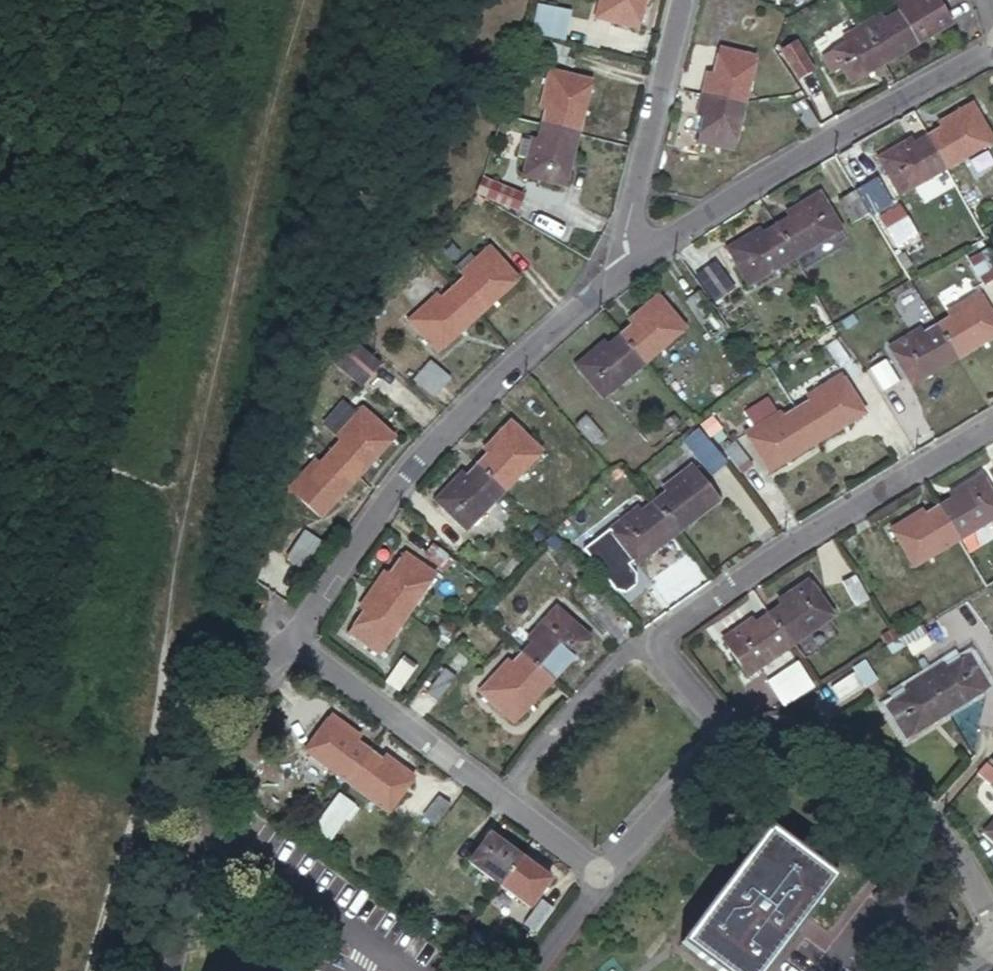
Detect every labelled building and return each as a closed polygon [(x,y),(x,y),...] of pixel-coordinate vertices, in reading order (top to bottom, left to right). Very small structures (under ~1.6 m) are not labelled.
[(527,27),(557,34),(564,5),(544,0),(534,0),(527,27)] [(597,19),(638,30),(646,0),(601,0),(597,19)] [(885,62),(918,44),(952,25),(938,0),(904,0),(901,9),(885,17),(882,12),(863,23),(874,43),(885,62)] [(848,83),(885,62),(874,43),(863,23),(843,34),(846,39),(821,52),(830,70),(839,65),(848,83)] [(545,43),(541,56),(570,63),(574,50),(545,43)] [(705,71),(700,91),(744,101),(754,53),(718,45),(711,73),(705,71)] [(812,68),(798,77),(809,100),(825,91),(812,68)] [(547,108),(542,124),(578,132),(591,79),(549,70),(540,106),(547,108)] [(744,101),(700,91),(696,112),(702,114),(696,141),(733,149),(744,101)] [(818,119),(805,97),(793,105),(806,127),(818,119)] [(928,137),(946,169),(992,142),(970,103),(938,122),(942,129),(928,137)] [(578,132),(542,124),(538,140),(533,139),(533,140),(528,157),(524,174),(565,185),(578,132)] [(897,198),(946,169),(928,137),(911,148),(908,141),(875,159),(897,198)] [(533,140),(523,138),(518,155),(528,157),(533,140)] [(495,185),(491,200),(521,208),(525,192),(495,185)] [(898,251),(911,242),(920,237),(901,205),(891,210),(878,186),(865,194),(898,251)] [(819,193),(773,221),(796,258),(841,232),(819,193)] [(849,193),(836,201),(850,226),(864,217),(849,193)] [(796,258),(773,221),(726,248),(748,286),(796,258)] [(982,232),(986,238),(992,234),(992,226),(982,232)] [(925,266),(911,242),(898,251),(911,273),(925,266)] [(455,289),(478,316),(519,278),(490,247),(461,273),(467,278),(455,289)] [(971,260),(985,286),(992,281),(992,271),(983,253),(971,260)] [(718,262),(699,275),(714,296),(732,283),(718,262)] [(440,352),(478,316),(455,289),(443,299),(438,294),(410,320),(440,352)] [(956,358),(992,336),(992,317),(980,294),(947,313),(951,319),(937,326),(956,358)] [(619,334),(642,362),(683,327),(656,295),(628,318),(632,323),(619,334)] [(912,385),(956,358),(937,326),(923,334),(920,330),(891,347),(912,385)] [(604,395),(642,362),(619,334),(609,342),(604,337),(575,361),(604,395)] [(838,337),(826,344),(840,367),(852,360),(838,337)] [(365,380),(378,353),(346,338),(333,366),(365,380)] [(885,359),(873,367),(887,390),(899,383),(885,359)] [(420,365),(408,379),(431,397),(443,383),(420,365)] [(388,368),(377,381),(398,400),(410,385),(388,368)] [(795,410),(816,442),(864,414),(841,376),(804,397),(807,403),(795,410)] [(340,441),(330,452),(356,479),(394,438),(363,408),(336,436),(340,441)] [(767,471),(816,442),(795,410),(782,417),(779,413),(745,432),(767,471)] [(586,414),(576,422),(590,441),(601,432),(586,414)] [(476,464),(503,490),(540,451),(508,420),(482,450),(486,455),(476,464)] [(699,427),(705,434),(712,428),(706,420),(699,427)] [(356,479),(330,452),(319,464),(315,460),(289,488),(320,517),(356,479)] [(465,531),(503,490),(476,464),(462,479),(458,474),(434,502),(465,531)] [(667,493),(657,502),(678,532),(719,501),(693,466),(663,488),(667,493)] [(959,538),(992,517),(992,495),(980,473),(947,493),(952,499),(940,507),(959,538)] [(678,532),(657,502),(642,512),(638,506),(609,528),(636,563),(678,532)] [(913,566),(959,538),(940,507),(925,516),(922,510),(891,528),(913,566)] [(294,542),(285,557),(311,574),(320,560),(294,542)] [(384,572),(371,589),(407,613),(434,576),(405,554),(389,576),(384,572)] [(859,574),(844,583),(859,608),(874,599),(859,574)] [(770,613),(792,643),(831,616),(807,581),(778,601),(781,606),(770,613)] [(588,585),(578,595),(595,612),(605,603),(588,585)] [(407,613),(371,589),(358,608),(364,612),(349,632),(378,653),(407,613)] [(522,654),(552,680),(590,637),(556,607),(528,639),(532,643),(522,654)] [(745,675),(792,643),(770,613),(753,624),(750,620),(721,639),(745,675)] [(513,723),(552,680),(522,654),(511,665),(507,663),(480,692),(513,723)] [(943,664),(925,674),(949,712),(990,687),(971,655),(947,669),(943,664)] [(817,685),(802,661),(772,680),(787,704),(817,685)] [(444,665),(426,689),(438,698),(456,675),(444,665)] [(854,672),(828,686),(837,701),(862,686),(854,672)] [(949,712),(925,674),(906,685),(910,691),(887,705),(907,737),(949,712)] [(346,781),(368,751),(356,741),(359,736),(330,714),(303,749),(346,781)] [(381,760),(368,751),(346,781),(387,812),(414,776),(385,755),(381,760)] [(435,793),(420,813),(432,822),(448,802),(435,793)] [(345,817),(328,805),(310,828),(327,840),(345,817)] [(984,830),(992,839),(992,820),(984,830)] [(680,939),(723,970),(760,970),(831,874),(765,825),(680,939)] [(469,860),(502,884),(522,857),(489,832),(469,860)] [(522,857),(502,884),(528,903),(548,877),(522,857)] [(436,939),(452,949),(457,941),(442,930),(436,939)]
